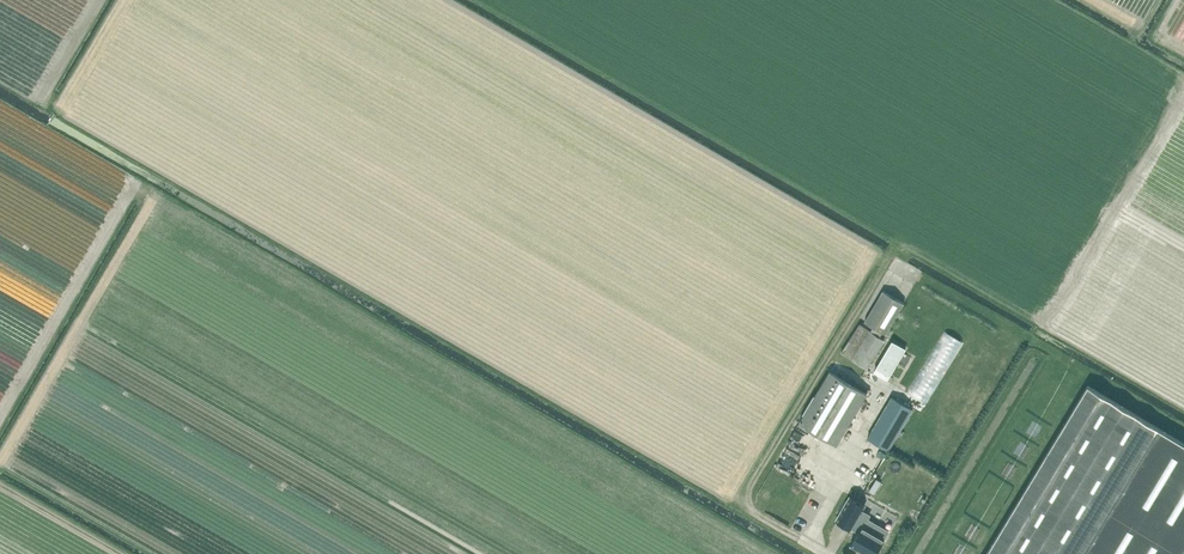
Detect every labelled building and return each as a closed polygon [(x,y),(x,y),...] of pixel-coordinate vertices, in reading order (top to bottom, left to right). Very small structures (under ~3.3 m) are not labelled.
[(886,334),(905,303),(884,291),(866,322),(873,327),(871,331),(860,324),(842,352),(866,368),(885,340),(880,337),(883,332),(886,334)] [(883,358),(875,371),(886,378),(894,365),(905,347),(893,340),(883,358)] [(890,372),(903,380),(896,391),(905,397),(920,375),(912,369),(909,374),(895,365),(890,372)] [(837,445),(867,393),(830,371),(799,423),(837,445)] [(986,553),(1182,553),(1183,551),(1183,443),(1159,428),(1152,424),(1088,385),(986,553)] [(892,396),(868,438),(888,450),(913,409),(899,401),(892,396)] [(852,427),(845,440),(851,443),(858,430),(852,427)] [(808,517),(823,484),(806,476),(792,510),(808,517)] [(840,515),(836,523),(851,531),(852,530),(855,525),(855,524),(863,511),(866,506),(858,501),(851,497),(840,515)] [(851,545),(852,546),(854,543),(865,550),(864,552),(867,553),(876,553),(884,539),(889,531),(868,519),(870,515),(863,511),(855,524),(855,525),(852,530),(858,534),(851,545)]
